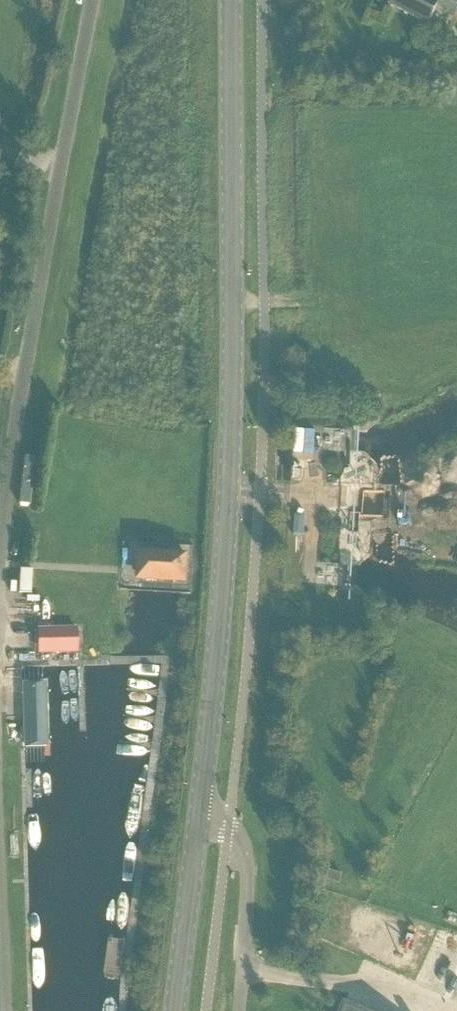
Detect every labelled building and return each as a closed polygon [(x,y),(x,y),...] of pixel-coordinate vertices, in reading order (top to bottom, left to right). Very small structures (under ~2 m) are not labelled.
[(390,5),(427,24),(436,6),(454,15),(456,10),(456,0),(393,0),(390,5)] [(301,525),(301,507),(292,506),(291,525),(301,525)] [(186,555),(140,553),(138,577),(184,580),(186,555)] [(66,630),(34,630),(34,652),(66,652),(66,630)] [(4,659),(4,693),(19,694),(20,659),(4,659)] [(22,667),(24,733),(55,732),(52,666),(22,667)] [(340,1010),(367,1010),(345,1001),(340,1010)]
